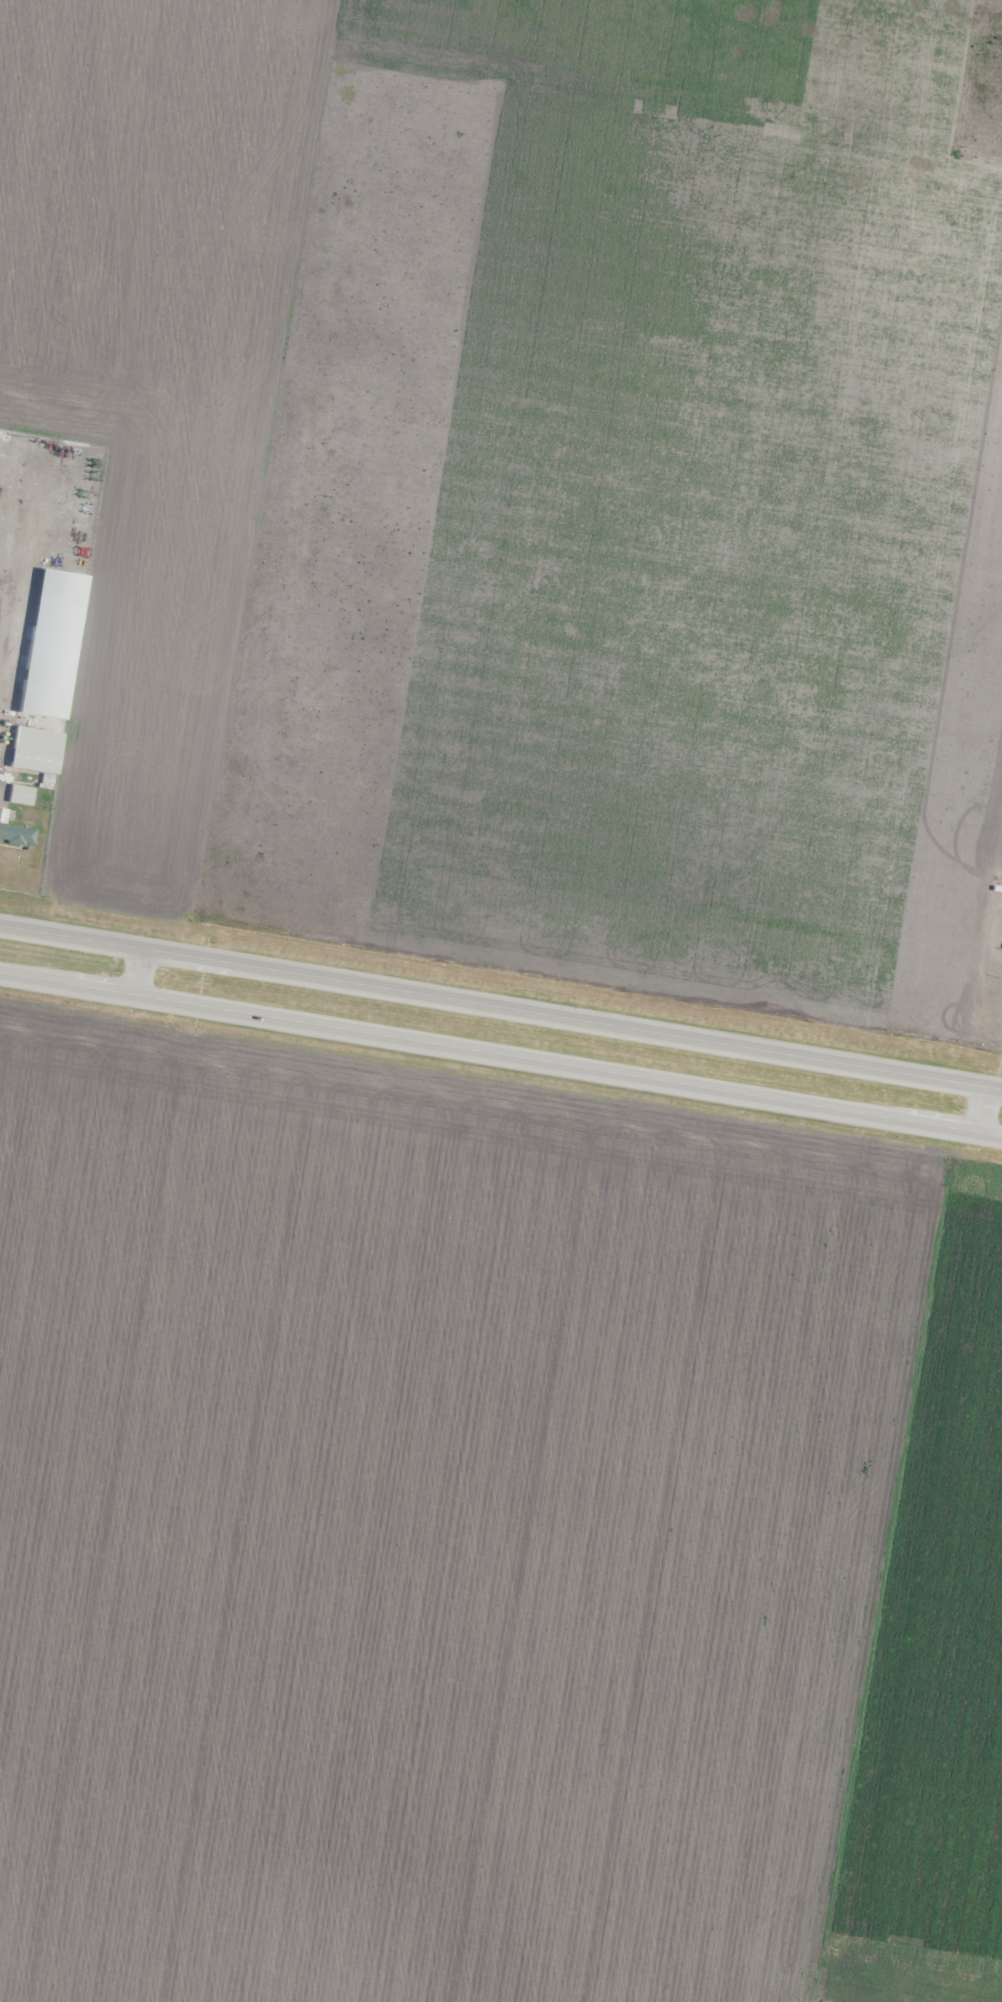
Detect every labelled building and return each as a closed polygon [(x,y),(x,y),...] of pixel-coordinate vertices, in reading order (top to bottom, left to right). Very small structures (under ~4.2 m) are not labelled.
[(13,769),(60,775),(77,646),(29,640),(13,769)] [(9,801),(32,807),(36,789),(13,784),(9,801)] [(35,846),(37,829),(6,824),(8,810),(0,809),(0,842),(35,846)]
